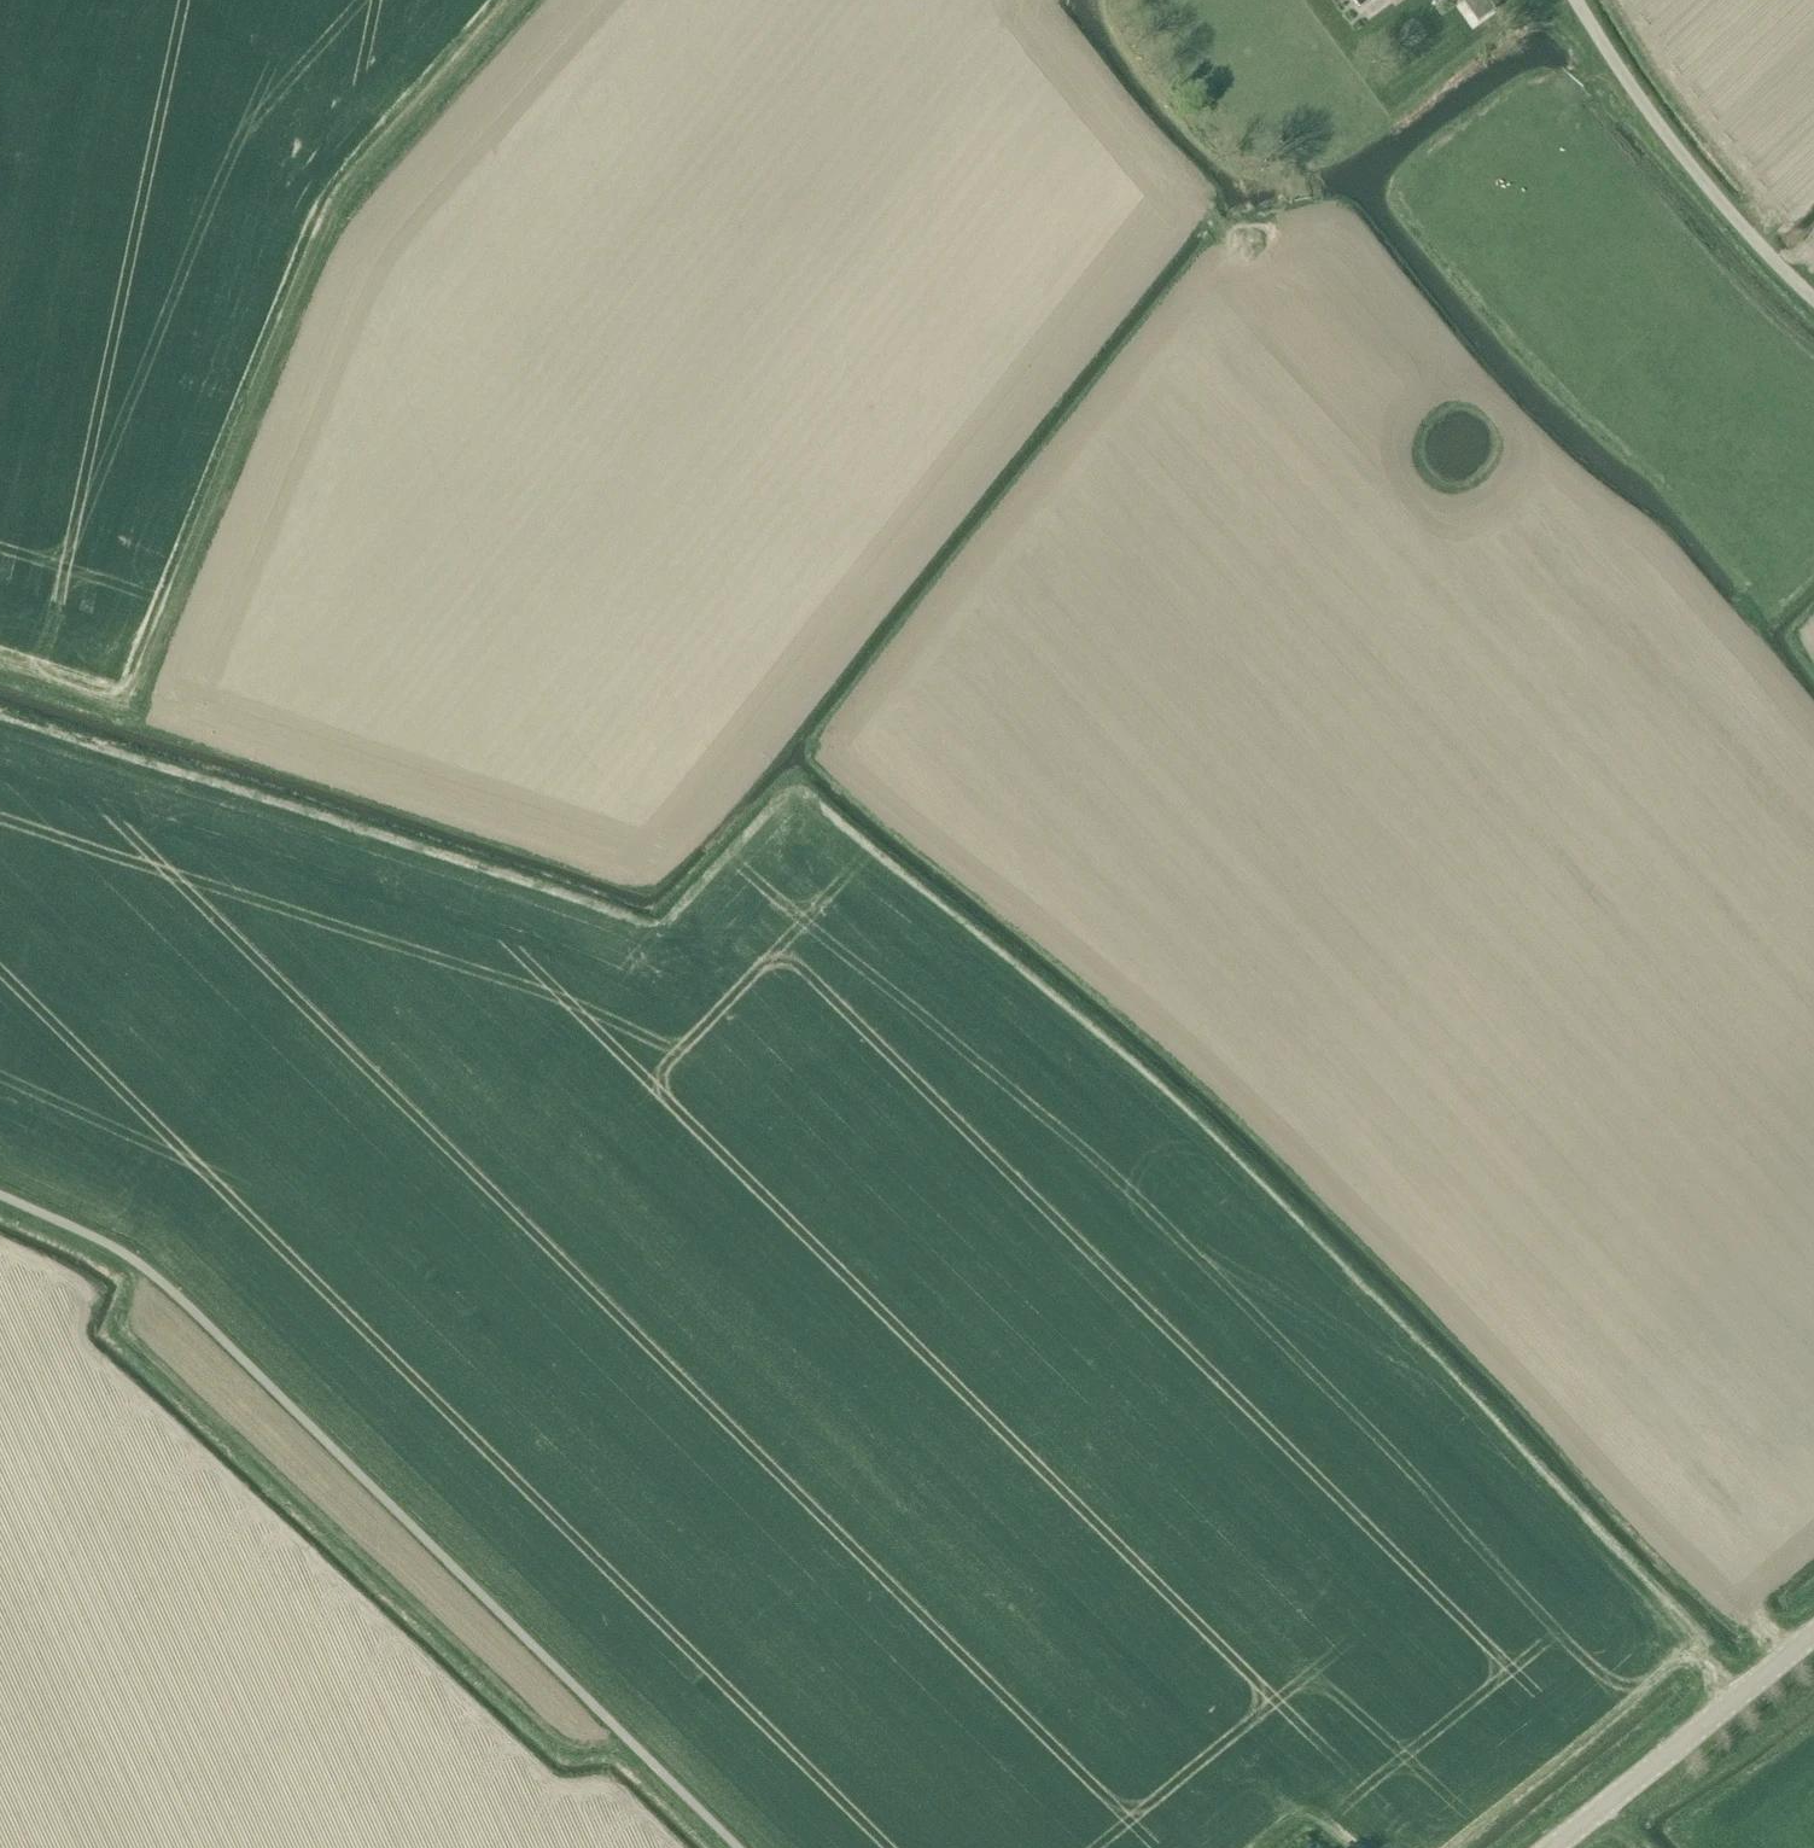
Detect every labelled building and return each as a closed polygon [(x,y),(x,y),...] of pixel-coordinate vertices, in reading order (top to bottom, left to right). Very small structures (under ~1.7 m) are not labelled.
[(1358,9),(1370,0),(1352,0),(1358,9)]
